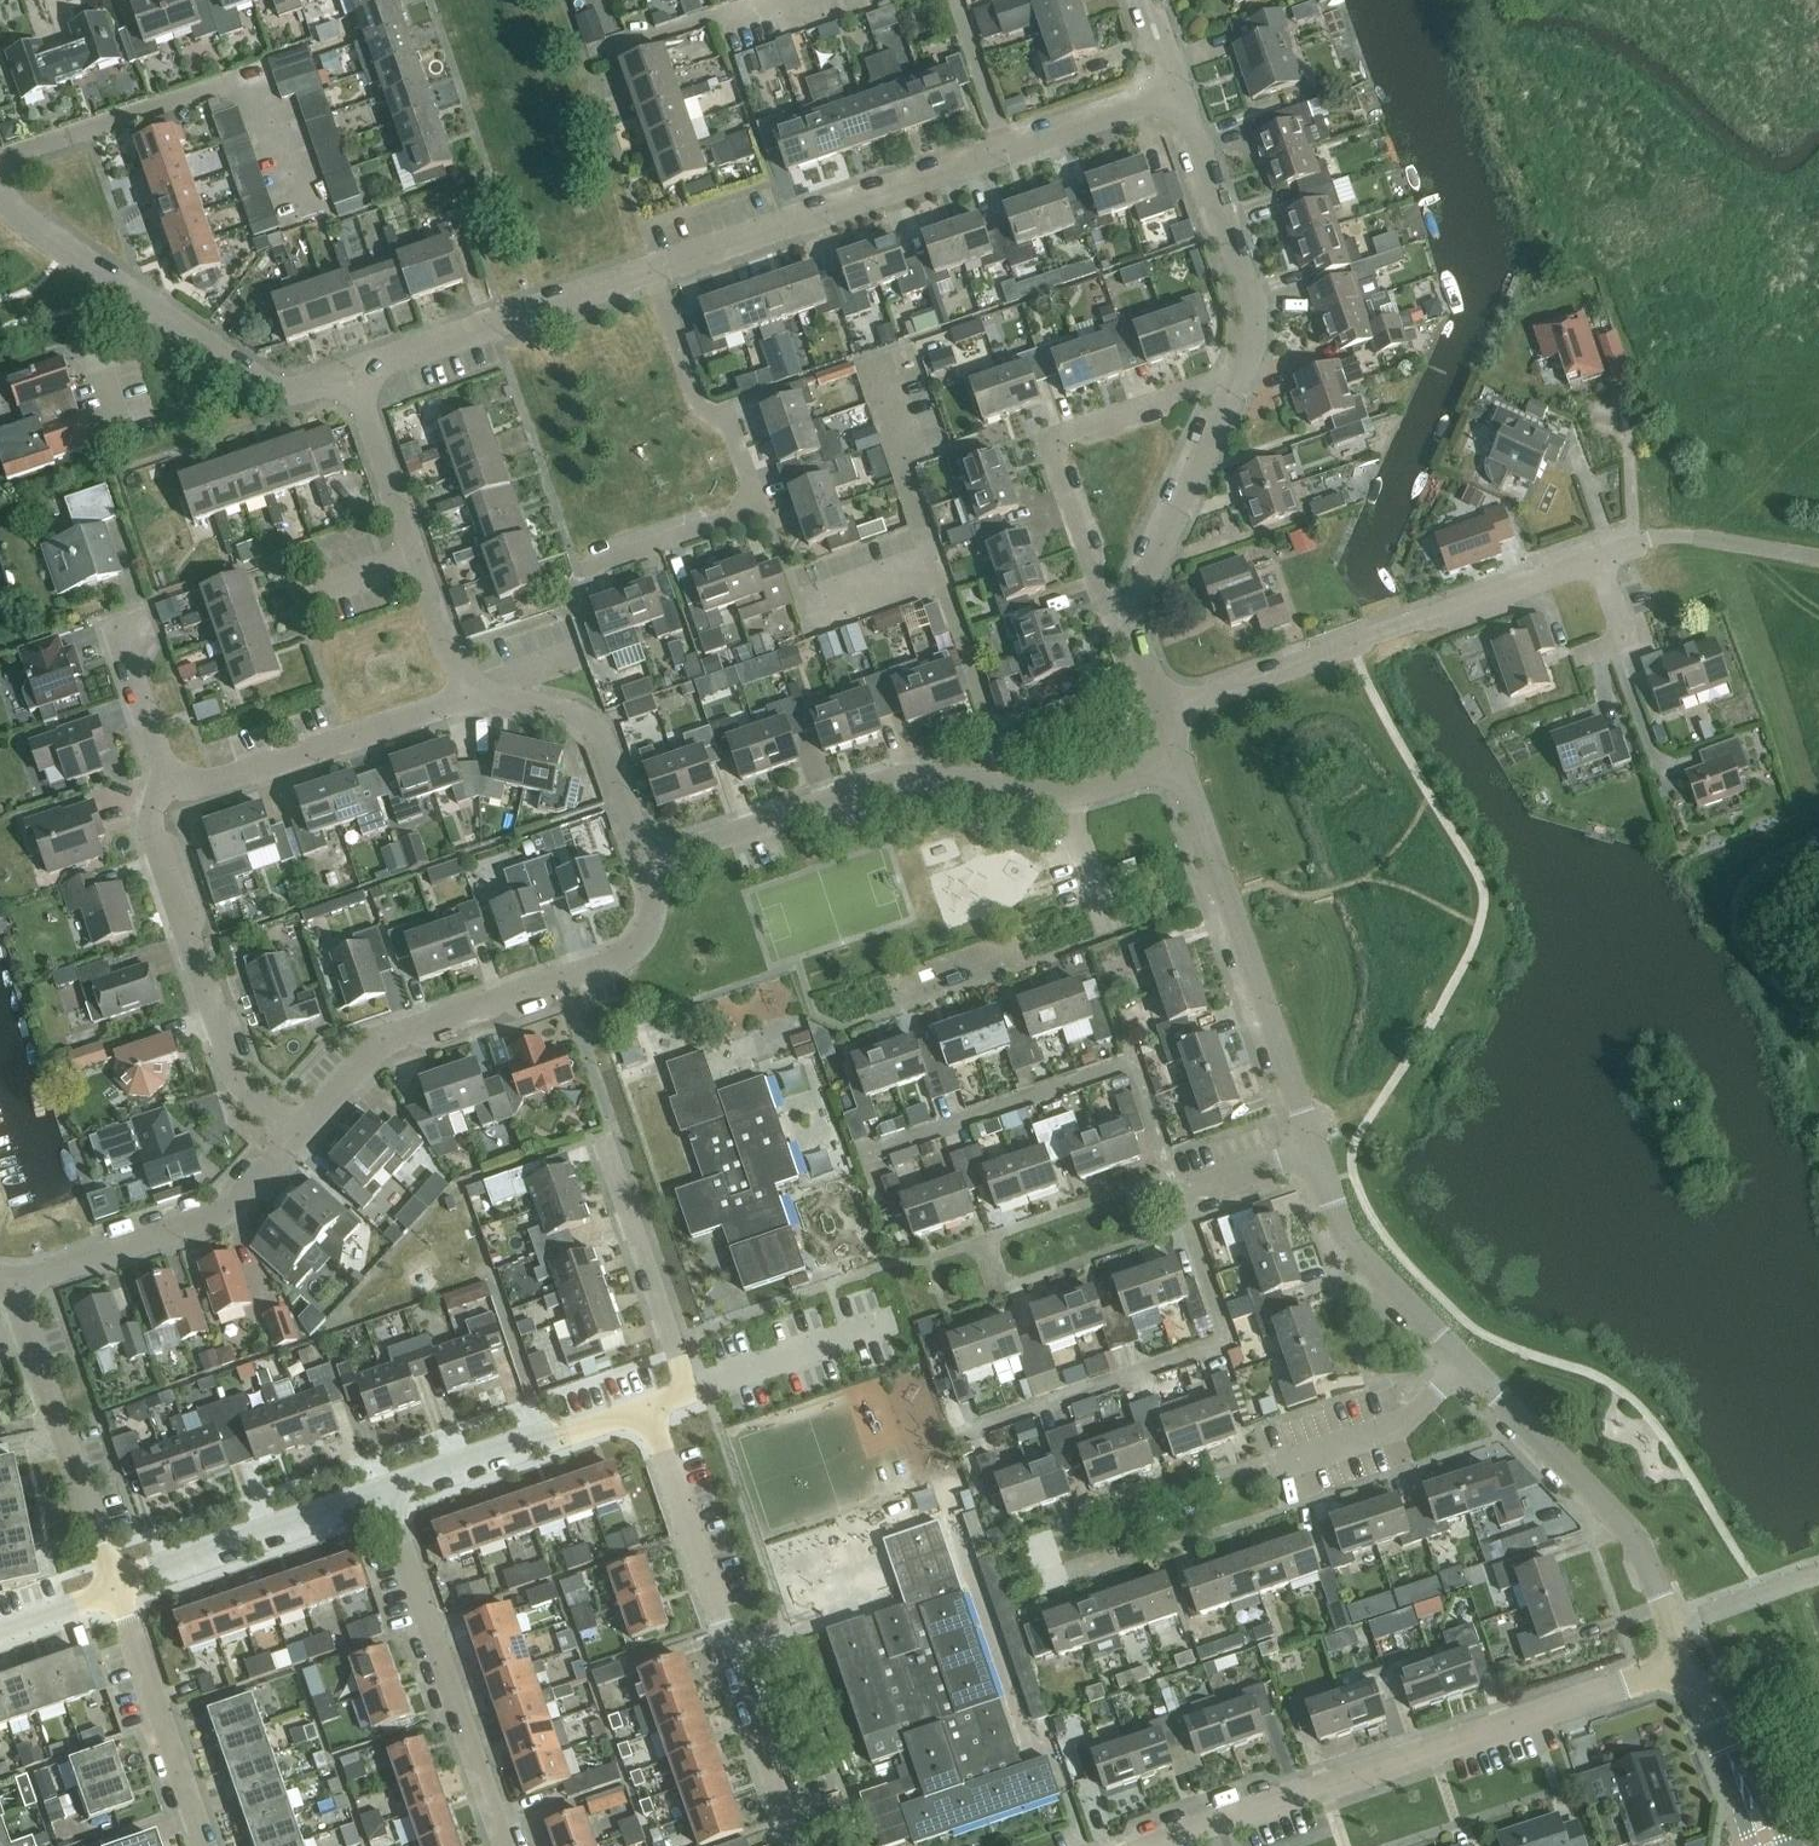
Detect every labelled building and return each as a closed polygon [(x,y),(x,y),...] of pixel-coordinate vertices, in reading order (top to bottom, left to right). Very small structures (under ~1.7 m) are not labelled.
[(161,0),(152,0),(132,7),(138,25),(125,29),(136,62),(160,54),(156,42),(174,36),(161,0)] [(174,36),(192,30),(196,42),(219,34),(208,1),(195,5),(193,0),(161,0),(174,36)] [(219,34),(220,38),(243,31),(236,9),(254,3),(253,0),(210,0),(208,1),(219,34)] [(300,0),(273,0),(279,18),(303,10),(301,3),(300,0)] [(397,1),(397,0),(353,0),(358,13),(358,14),(397,1)] [(979,27),(1038,6),(1057,0),(1010,0),(995,5),(974,12),(979,27)] [(979,27),(984,41),(1004,34),(1030,25),(1039,22),(1044,37),(1085,23),(1077,0),(1057,0),(1038,6),(979,27)] [(362,27),(367,40),(367,42),(407,28),(397,1),(358,14),(358,13),(350,16),(355,29),(362,27)] [(866,15),(872,34),(901,23),(894,5),(866,15)] [(1253,99),(1302,82),(1284,30),(1287,29),(1280,10),(1251,21),(1257,39),(1235,47),(1253,99)] [(59,46),(71,80),(88,75),(86,70),(119,59),(105,16),(70,28),(75,40),(59,46)] [(1085,23),(1044,37),(1049,51),(1039,54),(1044,70),(1048,82),(1077,73),(1073,60),(1095,52),(1085,23)] [(315,34),(320,50),(342,43),(337,27),(315,34)] [(586,45),(587,47),(606,40),(602,27),(582,34),(586,45)] [(416,56),(407,28),(367,42),(367,40),(355,45),(365,73),(416,56)] [(782,54),(795,50),(791,37),(777,41),(782,54)] [(620,62),(629,88),(673,73),(666,54),(679,49),(676,39),(663,44),(664,47),(620,62)] [(71,80),(59,46),(44,51),(42,44),(7,55),(22,99),(57,87),(56,85),(71,80)] [(275,74),(314,61),(310,48),(270,61),(275,74)] [(935,122),(921,81),(907,86),(903,76),(894,51),(880,56),(906,132),(935,122)] [(778,53),(741,62),(747,86),(784,77),(778,53)] [(386,96),(425,83),(416,56),(365,73),(370,87),(382,83),(386,96)] [(863,101),(877,142),(906,132),(880,56),(866,60),(878,96),(863,101)] [(951,71),(921,81),(935,122),(965,112),(957,89),(970,84),(960,56),(947,60),(951,71)] [(314,61),(275,74),(279,87),(318,73),(314,61)] [(877,142),(863,101),(849,106),(845,96),(837,71),(821,76),(833,111),(847,152),(877,142)] [(318,73),(279,87),(283,100),(297,96),(298,100),(324,91),(323,87),(318,73)] [(673,73),(629,88),(638,113),(681,98),(680,93),(673,73)] [(847,152),(833,111),(821,76),(807,81),(816,106),(819,116),(804,121),(818,162),(847,152)] [(386,96),(396,123),(435,110),(425,83),(386,96)] [(707,84),(694,88),(697,98),(711,93),(707,84)] [(681,98),(638,113),(647,138),(690,123),(683,103),(697,98),(694,88),(680,93),(681,98)] [(1265,162),(1310,146),(1329,140),(1322,118),(1313,121),(1310,112),(1321,108),(1318,100),(1275,115),(1279,127),(1256,135),(1265,162)] [(304,114),(307,124),(333,116),(330,105),(304,114)] [(696,137),(720,130),(716,117),(704,121),(699,106),(688,109),(696,137)] [(214,117),(217,127),(243,118),(239,108),(214,117)] [(435,110),(396,123),(405,151),(444,138),(435,110)] [(789,172),(818,162),(804,121),(775,131),(771,120),(758,124),(768,154),(781,149),(789,172)] [(697,143),(690,123),(647,138),(655,163),(698,148),(697,143)] [(175,130),(137,143),(146,171),(185,158),(180,144),(187,141),(183,127),(175,130)] [(726,138),(728,143),(734,161),(750,156),(754,154),(750,142),(746,131),(732,136),(726,138)] [(313,141),(317,152),(342,143),(339,133),(313,141)] [(714,148),(728,143),(726,138),(724,133),(711,138),(714,148)] [(224,145),(227,155),(252,146),(249,136),(224,145)] [(444,138),(405,151),(418,188),(448,178),(445,168),(454,165),(444,138)] [(698,148),(655,163),(664,189),(707,174),(700,153),(714,148),(711,138),(697,143),(698,148)] [(1301,194),(1332,184),(1324,161),(1316,163),(1310,146),(1265,162),(1274,189),(1297,182),(1301,194)] [(197,169),(192,155),(185,158),(146,171),(155,198),(194,185),(190,172),(197,169)] [(322,168),(326,180),(352,171),(348,160),(322,168)] [(1176,184),(1167,187),(1163,175),(1149,179),(1143,161),(1115,170),(1128,209),(1135,207),(1140,222),(1174,211),(1172,204),(1182,201),(1176,184)] [(233,171),(236,182),(262,174),(258,163),(233,171)] [(1079,203),(1089,232),(1115,223),(1112,214),(1128,209),(1115,170),(1086,180),(1092,198),(1079,203)] [(1387,176),(1393,200),(1407,197),(1401,173),(1387,176)] [(1292,241),(1337,226),(1328,200),(1336,197),(1332,184),(1301,194),(1305,207),(1283,214),(1292,241)] [(194,185),(155,198),(165,225),(203,212),(194,185)] [(335,206),(342,204),(361,197),(357,186),(331,195),(335,206)] [(1032,199),(1045,236),(1062,231),(1065,240),(1088,232),(1089,232),(1079,203),(1068,207),(1062,188),(1032,199)] [(242,199),(246,210),(271,201),(268,190),(242,199)] [(1045,236),(1032,199),(1004,208),(1010,226),(998,230),(1008,260),(1011,269),(1038,260),(1031,241),(1045,236)] [(203,212),(165,225),(174,253),(213,240),(203,212)] [(1008,260),(998,230),(985,234),(979,216),(951,226),(963,264),(981,258),(984,268),(1008,260)] [(255,237),(257,236),(280,228),(277,218),(252,226),(255,237)] [(359,220),(362,251),(383,249),(380,218),(359,220)] [(1144,226),(1146,237),(1166,234),(1164,222),(1144,226)] [(427,246),(423,247),(438,291),(463,282),(449,239),(453,238),(452,237),(448,223),(439,226),(440,229),(443,240),(427,246)] [(384,229),(389,243),(398,240),(393,226),(384,229)] [(929,253),(916,258),(926,288),(927,287),(935,309),(933,310),(939,327),(950,323),(936,284),(951,280),(947,270),(963,264),(951,226),(923,235),(929,253)] [(1315,278),(1350,266),(1362,262),(1354,239),(1342,242),(1337,226),(1292,241),(1302,268),(1311,265),(1315,278)] [(901,296),(926,288),(916,258),(904,262),(895,238),(868,247),(880,286),(896,280),(901,296)] [(213,240),(174,253),(183,280),(192,277),(195,286),(205,290),(216,286),(221,278),(218,269),(222,267),(213,240)] [(388,308),(413,299),(398,255),(403,254),(398,240),(389,243),(394,258),(373,265),(388,308)] [(339,260),(348,257),(343,243),(339,245),(335,246),(339,260)] [(272,249),(277,264),(289,260),(283,245),(272,249)] [(398,255),(413,299),(438,291),(423,247),(403,254),(398,255)] [(880,286),(868,247),(839,257),(845,275),(832,279),(842,309),(845,319),(869,310),(866,301),(863,292),(880,286)] [(1362,262),(1350,266),(1353,276),(1310,291),(1319,317),(1365,302),(1359,286),(1378,279),(1376,272),(1406,262),(1401,248),(1362,262)] [(353,272),(348,257),(339,260),(344,275),(323,282),(338,325),(363,316),(348,273),(353,272)] [(289,278),(298,275),(294,260),(284,264),(289,278)] [(363,316),(388,308),(373,265),(353,272),(348,273),(363,316)] [(785,275),(798,313),(815,308),(818,317),(842,309),(832,279),(820,283),(814,265),(785,275)] [(1060,276),(1065,291),(1093,282),(1088,266),(1060,276)] [(303,289),(298,275),(289,278),(293,292),(273,299),(288,342),(313,333),(298,290),(303,289)] [(781,319),(798,313),(785,275),(757,284),(775,336),(785,333),(781,319)] [(323,282),(303,289),(298,290),(313,333),(338,325),(323,282)] [(729,294),(741,332),(758,327),(763,340),(775,336),(757,284),(729,294)] [(1088,294),(1096,308),(1109,300),(1101,287),(1088,294)] [(1163,317),(1177,356),(1205,346),(1199,328),(1211,324),(1201,293),(1177,302),(1180,311),(1163,317)] [(724,338),(741,332),(729,294),(702,303),(708,321),(694,326),(701,346),(692,349),(695,360),(705,357),(704,356),(728,348),(724,338)] [(1387,294),(1365,302),(1319,317),(1328,344),(1369,330),(1373,342),(1404,331),(1425,323),(1420,309),(1385,321),(1381,309),(1391,306),(1387,294)] [(1177,356),(1163,317),(1147,323),(1143,313),(1129,318),(1123,302),(1113,305),(1130,352),(1142,348),(1148,366),(1177,356)] [(1081,345),(1095,384),(1124,374),(1118,356),(1130,352),(1113,305),(1100,310),(1105,326),(1095,329),(1099,339),(1081,345)] [(934,328),(939,327),(933,310),(929,311),(910,318),(915,335),(934,328)] [(1583,314),(1537,329),(1546,358),(1559,354),(1568,382),(1602,371),(1583,314)] [(985,334),(981,320),(951,330),(956,344),(985,334)] [(1408,344),(1404,331),(1373,342),(1377,354),(1408,344)] [(1615,332),(1599,338),(1613,378),(1629,373),(1615,332)] [(1041,334),(1033,337),(1032,337),(1047,380),(1060,376),(1066,394),(1095,384),(1081,345),(1065,351),(1062,342),(1046,347),(1041,334)] [(1017,367),(999,373),(1013,413),(1041,403),(1035,385),(1047,380),(1032,337),(1023,341),(1028,353),(1014,358),(1017,367)] [(924,359),(926,363),(927,363),(931,373),(959,363),(955,352),(952,353),(949,346),(930,353),(924,359)] [(1297,405),(1348,388),(1343,374),(1353,371),(1352,368),(1372,361),(1368,348),(1347,354),(1350,361),(1297,379),(1301,391),(1293,394),(1297,405)] [(781,356),(788,379),(802,374),(794,352),(781,356)] [(788,379),(781,356),(769,360),(777,383),(788,379)] [(12,389),(18,408),(20,408),(25,422),(0,431),(0,456),(8,480),(56,464),(55,459),(100,443),(89,413),(80,417),(71,391),(74,390),(63,359),(8,378),(12,389)] [(853,363),(817,376),(821,386),(857,374),(853,363)] [(1013,413),(999,373),(982,379),(979,370),(968,374),(984,422),(1013,413)] [(780,403),(762,409),(772,437),(810,424),(805,408),(814,405),(806,380),(776,390),(780,403)] [(1352,400),(1348,388),(1297,405),(1300,414),(1308,411),(1312,425),(1332,418),(1337,432),(1370,420),(1362,396),(1352,400)] [(1532,399),(1526,413),(1543,421),(1549,408),(1532,399)] [(1496,485),(1500,487),(1507,472),(1533,483),(1547,453),(1558,458),(1565,442),(1521,422),(1522,420),(1499,410),(1492,427),(1503,432),(1491,460),(1489,458),(1487,462),(1487,466),(1487,470),(1488,473),(1489,477),(1491,480),(1493,483),(1496,485)] [(448,451),(492,436),(484,411),(440,426),(447,445),(433,450),(436,460),(450,455),(448,451)] [(804,471),(834,461),(845,457),(836,431),(827,434),(822,420),(810,424),(772,437),(781,464),(799,458),(804,471)] [(1370,420),(1337,432),(1331,433),(1336,446),(1367,436),(1374,433),(1370,420)] [(315,481),(320,495),(330,492),(325,477),(345,471),(331,427),(305,435),(320,479),(315,481)] [(853,435),(859,452),(866,450),(880,445),(874,428),(853,435)] [(280,444),(295,488),(315,481),(320,479),(305,435),(280,444)] [(450,455),(457,476),(501,461),(492,436),(448,451),(450,455)] [(401,447),(407,465),(421,460),(419,455),(423,453),(418,441),(401,447)] [(265,498),(270,512),(280,508),(276,494),(295,488),(280,444),(256,452),(271,496),(265,498)] [(970,494),(1009,481),(999,453),(980,460),(976,447),(946,457),(951,471),(936,476),(939,485),(954,480),(955,481),(964,478),(970,494)] [(436,460),(433,450),(423,453),(419,455),(421,460),(407,465),(410,474),(424,470),(422,465),(436,460)] [(230,461),(245,505),(265,498),(271,496),(256,452),(230,461)] [(1294,455),(1282,459),(1237,475),(1246,502),(1292,486),(1286,468),(1297,465),(1294,455)] [(799,517),(838,504),(832,489),(856,481),(852,467),(848,456),(845,457),(834,461),(804,471),(808,483),(790,490),(799,517)] [(225,511),(245,505),(230,461),(205,469),(220,513),(215,515),(220,528),(229,525),(225,511)] [(450,501),(453,510),(467,505),(466,501),(510,486),(501,461),(457,476),(464,496),(450,501)] [(195,522),(215,515),(220,513),(205,469),(180,478),(191,511),(195,522)] [(970,524),(947,532),(952,547),(975,539),(974,537),(1004,527),(999,515),(1018,509),(1009,481),(970,494),(961,497),(970,524)] [(62,594),(118,575),(100,524),(117,518),(106,486),(65,500),(78,537),(46,548),(62,594)] [(474,526),(518,511),(510,486),(466,501),(467,505),(474,526)] [(1292,486),(1246,502),(1255,528),(1301,512),(1292,486)] [(330,492),(320,495),(324,509),(329,507),(335,505),(330,492)] [(1342,493),(1310,504),(1314,518),(1346,507),(1342,493)] [(439,515),(453,510),(450,501),(436,506),(439,515)] [(843,520),(838,504),(799,517),(809,545),(826,539),(831,552),(861,542),(856,529),(852,517),(843,520)] [(1515,538),(1504,507),(1488,513),(1490,519),(1438,537),(1451,573),(1503,555),(1500,544),(1515,538)] [(280,508),(270,512),(275,526),(280,524),(285,522),(280,508)] [(483,551),(527,536),(518,511),(474,526),(481,546),(467,550),(470,560),(485,555),(483,551)] [(234,539),(229,525),(220,528),(225,542),(229,541),(234,539)] [(997,575),(1036,562),(1026,534),(1008,540),(1004,527),(974,537),(975,539),(983,563),(992,560),(997,575)] [(863,551),(890,544),(886,528),(859,535),(863,551)] [(1290,542),(1297,562),(1317,554),(1310,535),(1290,542)] [(535,561),(527,536),(483,551),(485,555),(492,576),(535,561)] [(456,565),(470,560),(467,550),(453,555),(456,565)] [(1244,557),(1201,572),(1213,605),(1223,602),(1232,626),(1257,618),(1262,633),(1291,624),(1281,596),(1266,601),(1257,576),(1251,578),(1244,557)] [(723,569),(735,605),(741,623),(791,606),(778,566),(757,573),(752,559),(723,569)] [(544,586),(535,561),(492,576),(499,596),(484,601),(488,610),(504,605),(502,600),(544,586)] [(1036,562),(997,575),(1003,591),(993,594),(1001,618),(1032,608),(1027,595),(1045,589),(1036,562)] [(699,635),(706,655),(728,647),(721,628),(723,627),(717,611),(735,605),(723,569),(693,579),(701,603),(688,607),(698,636),(699,635)] [(209,610),(195,615),(198,624),(212,620),(210,615),(254,600),(245,574),(202,589),(209,610)] [(652,583),(622,593),(634,630),(652,624),(657,639),(682,631),(672,603),(660,607),(652,583)] [(634,630),(622,593),(592,604),(598,622),(585,626),(597,660),(640,646),(634,630)] [(210,615),(212,620),(219,640),(263,625),(254,600),(210,615)] [(934,637),(948,632),(938,603),(924,608),(934,637)] [(1025,655),(1064,642),(1054,614),(1036,620),(1032,608),(1001,618),(1010,643),(1019,640),(1025,655)] [(198,624),(195,615),(181,620),(183,624),(185,629),(198,624)] [(1493,645),(1512,698),(1551,684),(1540,654),(1556,649),(1544,615),(1520,623),(1524,634),(1493,645)] [(482,617),(461,624),(467,638),(487,632),(482,617)] [(226,660),(212,665),(216,675),(229,670),(228,665),(271,650),(263,625),(219,640),(226,660)] [(775,650),(769,631),(751,638),(757,656),(775,650)] [(837,647),(832,632),(818,637),(823,652),(837,647)] [(80,668),(73,648),(63,652),(58,638),(19,652),(29,680),(24,693),(31,713),(80,696),(71,671),(80,668)] [(1729,681),(1714,641),(1665,659),(1662,653),(1643,660),(1662,712),(1681,705),(1679,699),(1729,681)] [(1064,642),(1025,655),(1030,672),(1021,675),(1025,686),(1073,670),(1064,642)] [(228,665),(229,670),(236,690),(280,675),(271,650),(228,665)] [(921,673),(935,715),(965,705),(947,652),(933,657),(937,668),(921,673)] [(688,661),(695,680),(706,676),(700,657),(688,661)] [(216,675),(212,665),(198,670),(200,674),(202,679),(202,680),(216,675)] [(935,715),(921,673),(906,678),(902,668),(877,676),(886,705),(900,701),(907,724),(935,715)] [(700,698),(714,693),(708,676),(706,676),(695,680),(694,681),(700,698)] [(886,705),(877,676),(851,685),(855,696),(839,702),(853,743),(881,733),(874,709),(886,705)] [(627,703),(653,695),(654,694),(655,694),(651,680),(622,690),(627,703)] [(991,686),(1000,714),(1014,709),(1004,682),(991,686)] [(792,699),(794,705),(803,701),(796,683),(787,686),(792,699)] [(624,704),(629,721),(659,711),(653,695),(624,704)] [(824,707),(820,695),(806,700),(803,701),(794,705),(803,733),(816,729),(824,752),(853,743),(839,702),(824,707)] [(756,730),(770,771),(799,761),(791,737),(803,733),(794,705),(792,699),(766,708),(771,725),(756,730)] [(195,715),(198,727),(220,721),(217,709),(195,715)] [(1602,717),(1553,734),(1566,770),(1608,755),(1613,767),(1632,760),(1621,728),(1607,733),(1602,717)] [(68,782),(103,770),(94,744),(105,740),(98,718),(58,732),(59,734),(31,744),(41,773),(62,766),(68,782)] [(770,771),(756,730),(740,735),(734,719),(709,727),(718,755),(732,751),(742,780),(770,771)] [(674,758),(688,798),(716,789),(708,765),(720,761),(718,755),(709,727),(683,736),(689,753),(674,758)] [(1699,806),(1742,791),(1735,772),(1750,767),(1739,737),(1709,748),(1715,762),(1687,772),(1699,806)] [(523,787),(533,745),(502,738),(497,762),(477,763),(478,796),(500,801),(503,783),(523,787)] [(478,796),(477,763),(457,764),(449,741),(418,752),(432,792),(450,786),(456,804),(478,796)] [(533,745),(523,787),(541,791),(537,808),(564,814),(570,786),(554,782),(561,751),(533,745)] [(688,798),(674,758),(658,763),(652,747),(639,751),(659,808),(688,798)] [(432,792),(418,752),(391,761),(401,790),(388,795),(397,823),(420,815),(415,798),(432,792)] [(325,783),(339,824),(356,819),(362,836),(387,827),(377,798),(364,803),(354,774),(325,783)] [(339,824),(325,783),(297,793),(306,822),(293,826),(303,855),(328,847),(322,830),(339,824)] [(104,836),(93,804),(58,816),(57,812),(26,823),(31,838),(42,834),(55,873),(103,856),(97,839),(104,836)] [(233,814),(247,856),(275,846),(280,863),(294,858),(284,829),(272,833),(262,804),(233,814)] [(247,856),(233,814),(205,824),(213,847),(215,853),(200,858),(209,886),(216,907),(242,898),(236,879),(252,873),(247,856)] [(548,853),(566,847),(561,829),(542,835),(548,853)] [(418,836),(401,842),(408,860),(424,854),(418,836)] [(522,843),(526,856),(545,850),(541,837),(522,843)] [(389,873),(406,868),(399,845),(382,850),(388,869),(389,873)] [(538,859),(552,901),(565,896),(571,913),(613,899),(599,858),(558,872),(552,854),(538,859)] [(552,901),(538,859),(504,871),(513,897),(491,905),(505,946),(547,932),(538,906),(552,901)] [(1135,860),(1119,865),(1123,877),(1139,871),(1135,860)] [(378,880),(407,870),(406,868),(389,873),(388,869),(376,873),(378,880)] [(83,908),(96,944),(132,932),(122,903),(126,902),(120,885),(98,892),(92,876),(63,886),(72,912),(83,908)] [(376,909),(392,904),(386,886),(370,891),(376,909)] [(363,892),(327,904),(331,914),(366,902),(363,892)] [(451,922),(434,928),(449,971),(477,961),(470,942),(487,937),(475,902),(447,912),(451,922)] [(449,971),(434,928),(417,934),(413,923),(388,932),(398,961),(411,956),(420,981),(449,971)] [(332,955),(348,1005),(384,993),(375,965),(389,961),(378,928),(354,936),(357,946),(332,955)] [(1160,989),(1196,977),(1184,944),(1163,951),(1158,937),(1129,947),(1138,971),(1152,966),(1160,989)] [(105,1020),(159,1002),(147,965),(113,977),(108,961),(77,971),(88,1004),(99,1000),(105,1020)] [(271,1031),(306,1020),(319,1015),(312,994),(298,998),(290,974),(276,979),(271,965),(249,972),(259,1004),(262,1003),(271,1031)] [(1162,1040),(1190,1030),(1186,1017),(1207,1009),(1196,977),(1160,989),(1167,1012),(1153,1017),(1162,1040)] [(1050,991),(1063,1029),(1090,1020),(1098,1043),(1112,1038),(1099,1000),(1087,1004),(1079,981),(1050,991)] [(1016,1029),(1029,1066),(1044,1061),(1036,1038),(1063,1029),(1050,991),(1018,1002),(1027,1025),(1016,1029)] [(1018,1091),(1034,1085),(1028,1067),(1029,1066),(1016,1029),(1004,1033),(996,1009),(967,1020),(980,1058),(1007,1048),(1015,1071),(1020,1085),(1016,1086),(1018,1091)] [(943,1054),(934,1057),(947,1095),(961,1090),(953,1067),(980,1058),(967,1020),(935,1030),(943,1054)] [(1195,1044),(1190,1030),(1162,1040),(1170,1064),(1184,1059),(1192,1082),(1227,1070),(1216,1037),(1195,1044)] [(794,1048),(811,1042),(810,1039),(807,1032),(790,1038),(794,1048)] [(117,1056),(119,1064),(117,1080),(131,1095),(150,1097),(165,1083),(167,1063),(179,1059),(171,1037),(117,1056)] [(947,1095),(934,1057),(922,1061),(914,1038),(884,1048),(897,1087),(924,1078),(931,1100),(947,1095)] [(522,1097),(572,1080),(561,1048),(545,1054),(541,1040),(513,1049),(518,1063),(511,1065),(512,1068),(498,1073),(502,1084),(513,1117),(516,1115),(523,1101),(522,1097)] [(107,1062),(101,1044),(70,1055),(76,1073),(107,1062)] [(814,1051),(812,1045),(795,1050),(798,1059),(815,1054),(814,1051)] [(897,1087),(884,1048),(853,1059),(861,1082),(850,1086),(863,1124),(878,1119),(870,1096),(897,1087)] [(765,1078),(719,1094),(704,1051),(668,1064),(679,1097),(671,1100),(682,1132),(688,1130),(706,1182),(676,1192),(692,1238),(725,1227),(733,1250),(731,1251),(745,1292),(806,1271),(792,1230),(790,1231),(775,1187),(800,1179),(765,1078)] [(448,1072),(462,1112),(476,1107),(483,1127),(513,1117),(502,1084),(485,1090),(476,1062),(448,1072)] [(1227,1070),(1192,1082),(1200,1104),(1186,1109),(1194,1134),(1223,1124),(1218,1110),(1239,1102),(1227,1070)] [(462,1112),(448,1072),(421,1081),(431,1109),(411,1115),(431,1145),(456,1137),(449,1117),(462,1112)] [(1097,1129),(1111,1168),(1141,1158),(1133,1134),(1143,1130),(1130,1092),(1115,1098),(1123,1120),(1097,1129)] [(153,1189),(201,1173),(189,1137),(176,1141),(165,1110),(133,1121),(133,1123),(96,1136),(106,1165),(140,1153),(153,1189)] [(1048,1121),(1061,1159),(1072,1155),(1080,1179),(1111,1168),(1097,1129),(1081,1134),(1073,1112),(1048,1121)] [(406,1120),(402,1124),(400,1122),(391,1133),(371,1116),(351,1138),(385,1168),(396,1155),(405,1163),(423,1143),(417,1137),(420,1134),(406,1120)] [(1061,1159),(1048,1121),(1033,1126),(1041,1148),(1013,1158),(1027,1197),(1058,1186),(1050,1163),(1061,1159)] [(385,1168),(351,1138),(331,1161),(350,1178),(340,1189),(363,1209),(381,1189),(373,1181),(385,1168)] [(1027,1197),(1013,1158),(987,1167),(979,1145),(965,1150),(978,1188),(989,1184),(998,1208),(1027,1197)] [(917,1147),(890,1156),(894,1168),(914,1161),(913,1158),(920,1155),(917,1147)] [(931,1186),(945,1226),(975,1215),(967,1192),(978,1188),(965,1150),(950,1155),(958,1177),(931,1186)] [(847,1155),(829,1162),(836,1181),(853,1175),(847,1155)] [(537,1209),(581,1194),(571,1165),(549,1173),(544,1161),(484,1182),(492,1206),(517,1197),(532,1192),(537,1209)] [(945,1226),(931,1186),(904,1196),(896,1174),(882,1179),(895,1217),(906,1213),(915,1237),(945,1226)] [(282,1214),(316,1245),(340,1266),(343,1243),(361,1224),(329,1195),(312,1181),(301,1193),(282,1214)] [(414,1206),(427,1217),(448,1193),(436,1182),(414,1206)] [(111,1192),(88,1199),(97,1221),(98,1224),(120,1217),(111,1192)] [(537,1256),(572,1243),(567,1230),(590,1222),(581,1194),(537,1209),(543,1225),(529,1230),(537,1256)] [(454,1197),(446,1200),(450,1212),(458,1209),(454,1197)] [(1282,1219),(1301,1214),(1297,1199),(1278,1204),(1282,1219)] [(1254,1263),(1291,1251),(1280,1218),(1259,1225),(1254,1210),(1224,1220),(1232,1245),(1246,1240),(1254,1263)] [(303,1259),(316,1245),(282,1214),(264,1235),(280,1249),(268,1262),(297,1287),(314,1269),(303,1259)] [(576,1255),(572,1243),(537,1256),(541,1267),(534,1269),(538,1281),(553,1276),(559,1292),(602,1277),(593,1249),(576,1255)] [(1302,1283),(1291,1251),(1254,1263),(1262,1286),(1247,1291),(1256,1314),(1286,1304),(1281,1290),(1302,1283)] [(251,1303),(235,1255),(201,1267),(217,1315),(251,1303)] [(1145,1269),(1159,1309),(1185,1299),(1193,1322),(1207,1317),(1194,1278),(1183,1282),(1175,1259),(1145,1269)] [(1112,1306),(1125,1346),(1140,1341),(1132,1318),(1159,1309),(1145,1269),(1115,1280),(1123,1303),(1112,1306)] [(1225,1307),(1245,1305),(1243,1286),(1259,1284),(1257,1273),(1222,1277),(1225,1307)] [(172,1276),(141,1287),(157,1332),(177,1325),(183,1340),(207,1331),(196,1299),(182,1304),(172,1276)] [(569,1320),(612,1305),(602,1277),(559,1292),(544,1297),(548,1309),(563,1304),(569,1320)] [(1063,1298),(1077,1338),(1103,1329),(1111,1351),(1125,1346),(1112,1306),(1101,1310),(1093,1287),(1063,1298)] [(447,1302),(453,1319),(492,1304),(485,1288),(447,1302)] [(112,1347),(123,1343),(129,1361),(150,1354),(139,1323),(123,1329),(111,1295),(79,1307),(95,1353),(104,1379),(122,1373),(112,1347)] [(1040,1332),(1029,1335),(1043,1374),(1056,1369),(1049,1347),(1077,1338),(1063,1298),(1032,1308),(1040,1332)] [(1288,1311),(1301,1306),(1299,1300),(1286,1304),(1256,1314),(1264,1338),(1278,1333),(1285,1355),(1322,1343),(1311,1311),(1291,1318),(1288,1311)] [(612,1305),(569,1320),(554,1326),(568,1366),(603,1354),(599,1341),(622,1333),(612,1305)] [(298,1339),(287,1309),(265,1317),(276,1347),(298,1339)] [(459,1342),(474,1385),(499,1376),(490,1353),(504,1348),(492,1313),(466,1322),(471,1338),(459,1342)] [(1043,1374),(1029,1335),(1018,1339),(1010,1316),(980,1327),(994,1366),(1020,1357),(1027,1378),(1028,1379),(1043,1374)] [(932,1318),(917,1323),(922,1336),(936,1331),(932,1318)] [(994,1366),(980,1327),(949,1337),(957,1360),(946,1364),(960,1404),(974,1399),(966,1376),(994,1366)] [(426,1336),(414,1340),(426,1374),(439,1369),(448,1394),(474,1385),(459,1342),(435,1350),(430,1339),(426,1336)] [(426,1374),(414,1340),(388,1349),(394,1365),(381,1369),(396,1412),(421,1403),(412,1379),(426,1374)] [(1322,1343),(1285,1355),(1293,1378),(1279,1383),(1287,1408),(1318,1397),(1313,1383),(1333,1376),(1322,1343)] [(205,1372),(220,1367),(214,1350),(199,1355),(205,1372)] [(257,1376),(252,1363),(238,1368),(242,1382),(257,1376)] [(396,1412),(381,1369),(358,1378),(353,1365),(349,1363),(336,1368),(348,1401),(362,1397),(370,1421),(396,1412)] [(296,1398),(311,1442),(340,1432),(331,1405),(343,1401),(331,1364),(306,1373),(310,1384),(312,1383),(314,1391),(296,1398)] [(267,1407),(268,1407),(284,1451),(311,1442),(296,1398),(277,1404),(274,1396),(276,1395),(273,1385),(273,1384),(270,1376),(268,1370),(257,1374),(259,1380),(262,1388),(260,1389),(267,1407)] [(1229,1415),(1247,1409),(1242,1395),(1235,1398),(1226,1372),(1212,1377),(1220,1400),(1192,1410),(1206,1449),(1237,1438),(1229,1415)] [(1018,1391),(1024,1408),(1061,1394),(1055,1377),(1018,1391)] [(268,1407),(267,1407),(249,1414),(247,1406),(249,1405),(245,1394),(221,1403),(233,1439),(247,1434),(256,1461),(284,1451),(268,1407)] [(1158,1395),(1144,1400),(1162,1457),(1174,1453),(1176,1459),(1206,1449),(1192,1410),(1167,1419),(1158,1395)] [(1277,1411),(1273,1397),(1259,1402),(1263,1414),(1263,1416),(1268,1414),(1277,1411)] [(1162,1457),(1143,1400),(1129,1405),(1137,1429),(1110,1438),(1123,1477),(1153,1467),(1151,1460),(1162,1457)] [(187,1436),(203,1480),(231,1470),(222,1443),(233,1439),(221,1403),(197,1411),(201,1422),(204,1421),(207,1429),(188,1435),(187,1436)] [(203,1480),(187,1436),(188,1435),(181,1416),(170,1421),(173,1431),(176,1430),(179,1439),(160,1445),(176,1490),(203,1480)] [(1123,1477),(1110,1438),(1083,1447),(1075,1424),(1060,1429),(1074,1469),(1085,1465),(1093,1488),(1123,1477)] [(1027,1467),(1040,1506),(1071,1496),(1063,1473),(1074,1469),(1060,1429),(1046,1434),(1054,1458),(1027,1467)] [(176,1490),(160,1445),(141,1452),(138,1444),(141,1443),(137,1432),(113,1440),(126,1476),(138,1472),(148,1499),(176,1490)] [(970,1462),(976,1478),(983,1475),(991,1498),(1002,1494),(1010,1517),(1040,1506),(1027,1467),(1001,1476),(993,1453),(978,1458),(978,1459),(970,1462)] [(18,1489),(12,1458),(0,1460),(0,1493),(18,1489)] [(584,1476),(596,1509),(626,1499),(614,1465),(584,1476)] [(1458,1477),(1470,1514),(1493,1507),(1500,1527),(1524,1519),(1510,1477),(1496,1482),(1491,1466),(1458,1477)] [(566,1520),(596,1509),(584,1476),(555,1486),(566,1520)] [(1417,1508),(1427,1539),(1449,1531),(1446,1522),(1470,1514),(1458,1477),(1426,1488),(1431,1503),(1417,1508)] [(566,1520),(555,1486),(525,1496),(537,1530),(566,1520)] [(0,1493),(0,1525),(24,1521),(18,1489),(0,1493)] [(507,1540),(537,1530),(525,1496),(495,1506),(507,1540)] [(1427,1539),(1417,1508),(1403,1512),(1398,1497),(1365,1508),(1377,1545),(1400,1537),(1403,1547),(1427,1539)] [(898,1503),(764,1545),(780,1597),(871,1569),(879,1594),(899,1588),(888,1550),(902,1545),(895,1521),(903,1519),(898,1503)] [(507,1540),(495,1506),(466,1517),(477,1550),(507,1540)] [(1377,1545),(1365,1508),(1332,1518),(1337,1534),(1323,1539),(1333,1569),(1355,1562),(1352,1553),(1377,1545)] [(448,1561),(477,1550),(466,1517),(436,1527),(448,1561)] [(0,1525),(0,1555),(30,1549),(24,1521),(0,1525)] [(642,1545),(635,1526),(622,1531),(629,1550),(642,1545)] [(987,1531),(992,1544),(1005,1540),(1003,1532),(995,1528),(987,1531)] [(1543,1528),(1503,1541),(1507,1555),(1548,1542),(1543,1528)] [(1276,1545),(1289,1584),(1320,1573),(1306,1534),(1276,1545)] [(576,1547),(582,1566),(594,1561),(588,1543),(576,1547)] [(1247,1555),(1260,1594),(1289,1584),(1276,1545),(1247,1555)] [(563,1552),(569,1570),(582,1566),(576,1547),(563,1552)] [(0,1555),(0,1585),(36,1578),(30,1549),(0,1555)] [(1501,1591),(1511,1587),(1520,1584),(1528,1607),(1565,1594),(1554,1562),(1538,1568),(1533,1553),(1503,1563),(1492,1567),(1501,1591)] [(357,1554),(327,1565),(338,1599),(368,1588),(367,1585),(369,1584),(368,1580),(366,1581),(357,1554)] [(1247,1555),(1217,1565),(1230,1604),(1260,1594),(1247,1555)] [(621,1605),(658,1593),(646,1560),(610,1572),(621,1605)] [(516,1567),(523,1586),(536,1582),(529,1563),(516,1567)] [(297,1575),(309,1609),(338,1599),(327,1565),(297,1575)] [(1195,1601),(1187,1603),(1192,1618),(1200,1616),(1200,1615),(1230,1604),(1217,1565),(1186,1576),(1195,1601)] [(503,1572),(510,1591),(523,1586),(516,1567),(503,1572)] [(267,1585),(279,1619),(309,1609),(297,1575),(267,1585)] [(1135,1585),(1149,1625),(1179,1615),(1165,1575),(1135,1585)] [(527,1592),(532,1608),(560,1599),(555,1583),(527,1592)] [(456,1588),(462,1607),(476,1603),(470,1584),(456,1588)] [(237,1596),(249,1629),(279,1619),(267,1585),(237,1596)] [(1135,1585),(1106,1595),(1119,1635),(1149,1625),(1135,1585)] [(1416,1603),(1410,1585),(1395,1591),(1401,1608),(1416,1603)] [(1013,1740),(964,1592),(908,1612),(905,1602),(875,1612),(879,1622),(868,1625),(865,1617),(827,1630),(873,1763),(910,1751),(914,1762),(898,1768),(903,1780),(918,1775),(927,1799),(902,1808),(915,1845),(1061,1796),(1048,1757),(1023,1766),(1013,1740)] [(658,1593),(621,1605),(633,1638),(669,1625),(658,1593)] [(1525,1661),(1536,1657),(1565,1647),(1560,1633),(1577,1628),(1565,1594),(1528,1607),(1536,1630),(1517,1637),(1525,1661)] [(1106,1595),(1075,1606),(1089,1645),(1119,1635),(1106,1595)] [(207,1606),(219,1640),(249,1629),(237,1596),(207,1606)] [(1327,1605),(1336,1632),(1352,1627),(1343,1599),(1327,1605)] [(575,1621),(580,1634),(599,1627),(594,1615),(589,1601),(571,1607),(575,1621)] [(1369,1618),(1364,1601),(1349,1606),(1355,1623),(1369,1618)] [(189,1650),(219,1640),(207,1606),(177,1616),(189,1650)] [(1058,1655),(1089,1645),(1075,1606),(1045,1616),(1047,1621),(1025,1628),(1035,1658),(1057,1650),(1058,1655)] [(479,1651),(521,1637),(511,1607),(469,1622),(479,1651)] [(363,1620),(370,1639),(384,1635),(377,1616),(363,1620)] [(1253,1630),(1257,1642),(1275,1636),(1271,1624),(1253,1630)] [(1451,1656),(1433,1662),(1446,1699),(1480,1687),(1474,1671),(1488,1666),(1477,1636),(1473,1624),(1443,1634),(1451,1656)] [(572,1630),(571,1630),(557,1635),(563,1654),(578,1649),(572,1630)] [(318,1636),(324,1655),(337,1651),(330,1632),(318,1636)] [(324,1655),(318,1636),(304,1641),(311,1660),(324,1655)] [(521,1637),(479,1651),(489,1680),(531,1665),(521,1637)] [(1259,1646),(1259,1647),(1263,1658),(1264,1658),(1267,1667),(1282,1662),(1279,1652),(1280,1652),(1276,1640),(1259,1646)] [(1214,1643),(1197,1649),(1201,1661),(1218,1656),(1214,1643)] [(49,1660),(64,1704),(93,1694),(78,1650),(49,1660)] [(364,1695),(400,1683),(389,1650),(353,1663),(364,1695)] [(1175,1657),(1178,1669),(1196,1663),(1192,1651),(1175,1657)] [(258,1657),(265,1675),(278,1671),(271,1652),(258,1657)] [(265,1675),(258,1657),(245,1661),(252,1680),(265,1675)] [(651,1702),(694,1687),(684,1659),(641,1674),(651,1702)] [(64,1704),(49,1660),(20,1669),(35,1713),(64,1704)] [(1414,1710),(1446,1699),(1433,1662),(1411,1670),(1408,1660),(1384,1668),(1394,1698),(1408,1693),(1414,1710)] [(626,1678),(621,1663),(593,1672),(598,1687),(626,1678)] [(531,1665),(489,1680),(499,1708),(541,1694),(531,1665)] [(1147,1666),(1132,1672),(1136,1683),(1151,1678),(1147,1666)] [(1394,1698),(1384,1668),(1361,1676),(1364,1686),(1340,1694),(1353,1731),(1387,1719),(1381,1703),(1394,1698)] [(20,1669),(0,1676),(0,1704),(6,1723),(35,1713),(20,1669)] [(204,1696),(218,1691),(212,1672),(198,1677),(204,1696)] [(1136,1683),(1132,1672),(1116,1677),(1120,1689),(1136,1683)] [(1233,1746),(1220,1709),(1196,1718),(1193,1708),(1178,1713),(1177,1711),(1182,1709),(1174,1688),(1169,1689),(1165,1678),(1158,1681),(1166,1706),(1180,1746),(1195,1741),(1200,1758),(1233,1746)] [(400,1683),(364,1695),(375,1728),(411,1715),(400,1683)] [(1106,1696),(1102,1684),(1086,1690),(1090,1702),(1106,1696)] [(1220,1709),(1233,1746),(1266,1735),(1260,1719),(1273,1714),(1263,1684),(1239,1692),(1217,1700),(1220,1709)] [(661,1731),(704,1715),(694,1687),(651,1702),(661,1731)] [(318,1711),(337,1705),(332,1692),(313,1698),(318,1711)] [(1353,1731),(1340,1694),(1318,1702),(1315,1692),(1291,1700),(1301,1730),(1315,1725),(1321,1742),(1353,1731)] [(551,1722),(543,1700),(541,1694),(499,1708),(508,1737),(551,1722)] [(221,1740),(264,1726),(254,1696),(211,1711),(221,1740)] [(322,1724),(341,1717),(337,1705),(318,1711),(322,1724)] [(1127,1742),(1140,1779),(1173,1767),(1167,1751),(1180,1746),(1166,1706),(1154,1710),(1158,1721),(1146,1725),(1150,1734),(1127,1742)] [(613,1732),(623,1728),(618,1714),(608,1718),(613,1732)] [(704,1715),(661,1731),(671,1759),(714,1744),(704,1715)] [(607,1734),(602,1719),(590,1723),(595,1738),(607,1734)] [(551,1722),(508,1737),(518,1765),(561,1750),(551,1722)] [(319,1740),(314,1725),(297,1730),(302,1745),(319,1740)] [(264,1726),(221,1740),(231,1770),(274,1755),(264,1726)] [(1140,1779),(1127,1742),(1103,1750),(1100,1741),(1077,1749),(1088,1779),(1102,1774),(1108,1790),(1140,1779)] [(401,1783),(435,1771),(425,1742),(391,1753),(401,1783)] [(48,1747),(51,1757),(66,1753),(62,1743),(48,1747)] [(628,1743),(618,1746),(623,1760),(633,1756),(628,1743)] [(29,1744),(16,1749),(23,1768),(43,1761),(38,1746),(30,1749),(29,1744)] [(714,1744),(671,1759),(681,1788),(725,1773),(714,1744)] [(77,1790),(122,1775),(112,1746),(67,1761),(77,1790)] [(1665,1768),(1658,1749),(1602,1768),(1626,1837),(1678,1820),(1661,1769),(1665,1768)] [(561,1750),(518,1765),(528,1794),(571,1780),(561,1750)] [(328,1768),(323,1753),(313,1756),(319,1771),(328,1768)] [(341,1759),(349,1783),(368,1776),(364,1763),(361,1764),(358,1753),(341,1759)] [(241,1798),(284,1783),(274,1755),(231,1770),(241,1798)] [(0,1765),(0,1776),(10,1773),(6,1762),(0,1765)] [(594,1790),(622,1781),(616,1763),(588,1773),(594,1790)] [(412,1813),(446,1801),(435,1771),(401,1783),(412,1813)] [(635,1788),(645,1785),(641,1771),(631,1774),(635,1788)] [(725,1773),(681,1788),(691,1817),(735,1802),(725,1773)] [(24,1808),(35,1804),(25,1775),(14,1779),(24,1808)] [(122,1775),(77,1790),(87,1820),(131,1805),(122,1775)] [(288,1787),(294,1807),(328,1796),(321,1776),(288,1787)] [(344,1792),(340,1778),(328,1782),(333,1796),(344,1792)] [(251,1827),(294,1812),(284,1783),(241,1798),(251,1827)] [(593,1817),(628,1805),(624,1791),(588,1804),(593,1817)] [(339,1811),(349,1808),(350,1807),(345,1794),(334,1798),(339,1811)] [(640,1803),(645,1817),(655,1814),(650,1799),(640,1803)] [(47,1817),(50,1823),(65,1818),(58,1800),(44,1805),(47,1817)] [(422,1842),(456,1831),(446,1801),(412,1813),(422,1842)] [(735,1802),(691,1817),(701,1845),(744,1829),(735,1802)] [(365,1829),(384,1823),(380,1810),(361,1816),(365,1829)] [(304,1840),(294,1812),(251,1827),(257,1845),(288,1845),(304,1840)] [(596,1845),(585,1812),(549,1824),(557,1845),(592,1845),(596,1845)] [(1557,1815),(1499,1835),(1503,1845),(1584,1845),(1576,1821),(1561,1827),(1557,1815)] [(638,1816),(618,1823),(623,1835),(642,1829),(638,1816)] [(361,1844),(362,1844),(355,1823),(341,1828),(347,1845),(356,1845),(361,1844)] [(365,1829),(370,1842),(389,1836),(384,1823),(365,1829)] [(0,1824),(0,1845),(42,1845),(49,1844),(45,1834),(31,1839),(30,1837),(7,1845),(0,1824)] [(647,1842),(642,1829),(623,1835),(626,1845),(636,1845),(647,1842)] [(422,1842),(423,1845),(461,1845),(456,1831),(422,1842)] [(153,1836),(149,1837),(123,1845),(156,1845),(153,1836)] [(1709,1836),(1684,1844),(1685,1845),(1707,1845),(1709,1836)] [(722,1845),(749,1845),(746,1838),(722,1845)]
